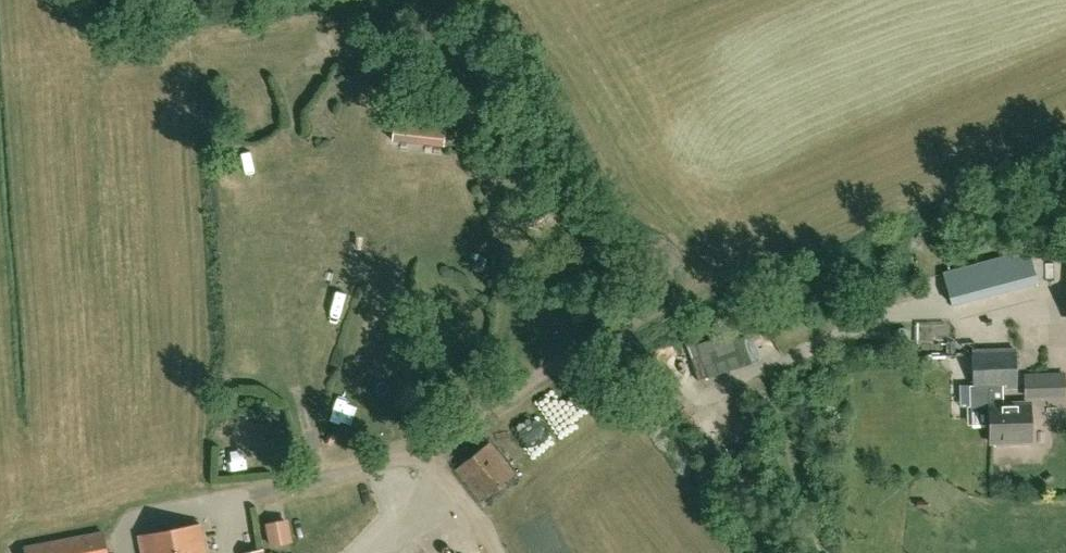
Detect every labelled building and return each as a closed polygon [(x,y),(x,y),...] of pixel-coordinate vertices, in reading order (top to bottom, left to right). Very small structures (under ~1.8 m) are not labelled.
[(121,11),(135,12),(136,0),(122,0),(121,11)] [(452,114),(398,112),(398,143),(451,144),(452,114)] [(1028,253),(944,276),(953,307),(1037,285),(1028,253)] [(738,329),(691,346),(702,380),(750,364),(738,329)] [(971,407),(966,408),(967,425),(990,424),(990,441),(1031,441),(1030,405),(1003,405),(1003,388),(1016,387),(1015,348),(973,350),(974,387),(970,387),(971,407)] [(1044,398),(1043,374),(1024,374),(1025,399),(1044,398)] [(456,469),(482,501),(516,473),(489,441),(456,469)] [(269,521),(272,546),(296,543),(293,518),(269,521)] [(200,523),(138,536),(142,552),(206,552),(200,523)] [(24,546),(26,552),(106,552),(102,531),(24,546)]
